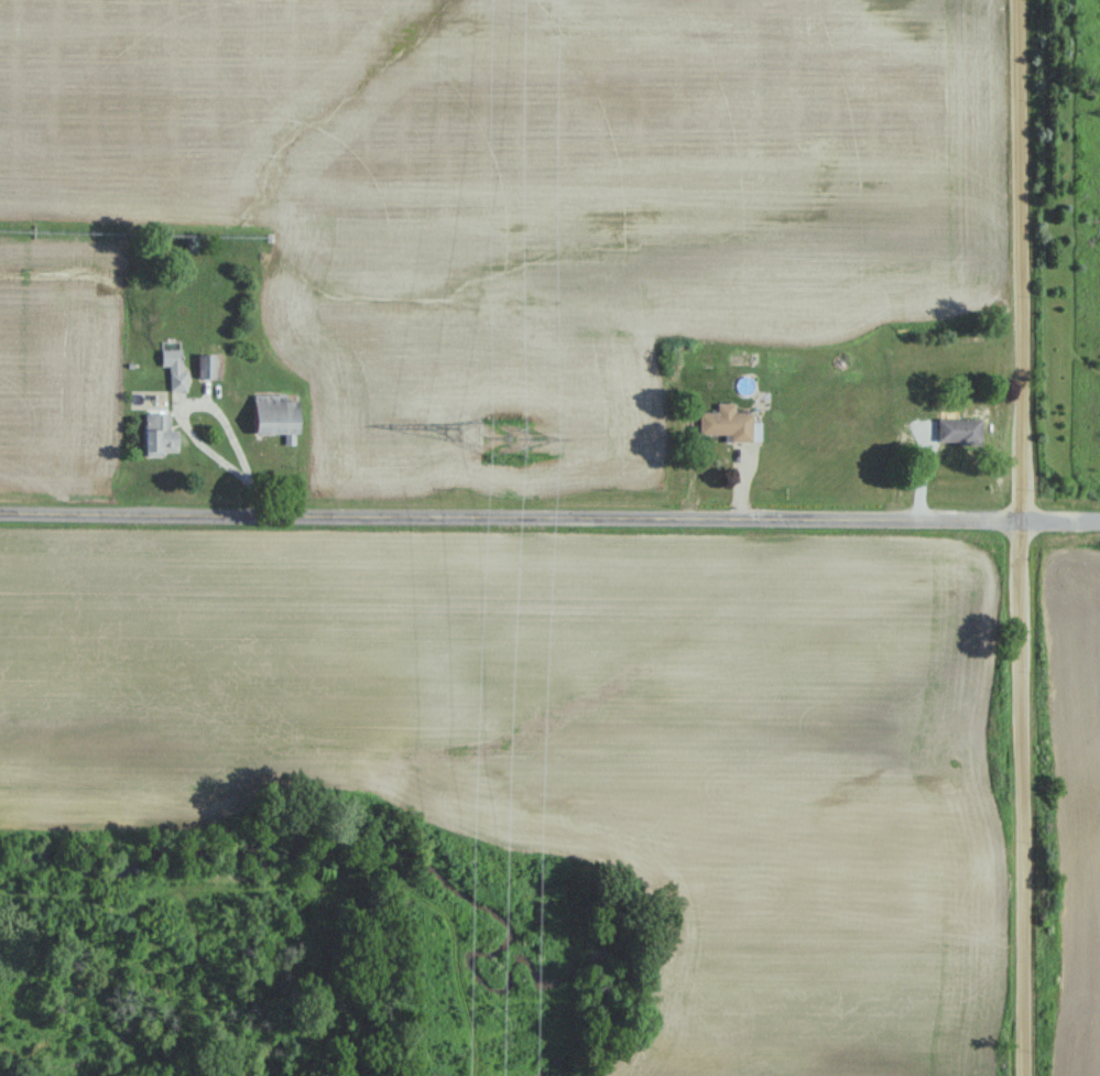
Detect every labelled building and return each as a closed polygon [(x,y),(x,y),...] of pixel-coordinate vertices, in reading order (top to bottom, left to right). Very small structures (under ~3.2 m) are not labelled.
[(159,367),(168,367),(168,390),(186,390),(186,371),(181,371),(181,349),(159,349),(159,367)] [(198,378),(214,378),(214,354),(198,354),(198,378)] [(283,434),(283,443),(293,444),(293,434),(298,434),(299,400),(285,400),(285,395),(254,395),(254,434),(283,434)] [(730,441),(754,441),(754,412),(736,412),(736,403),(718,403),(718,412),(702,412),(702,434),(730,434),(730,441)] [(144,413),(144,454),(177,454),(177,428),(168,428),(168,413),(144,413)] [(982,442),(982,417),(928,417),(928,442),(982,442)]
